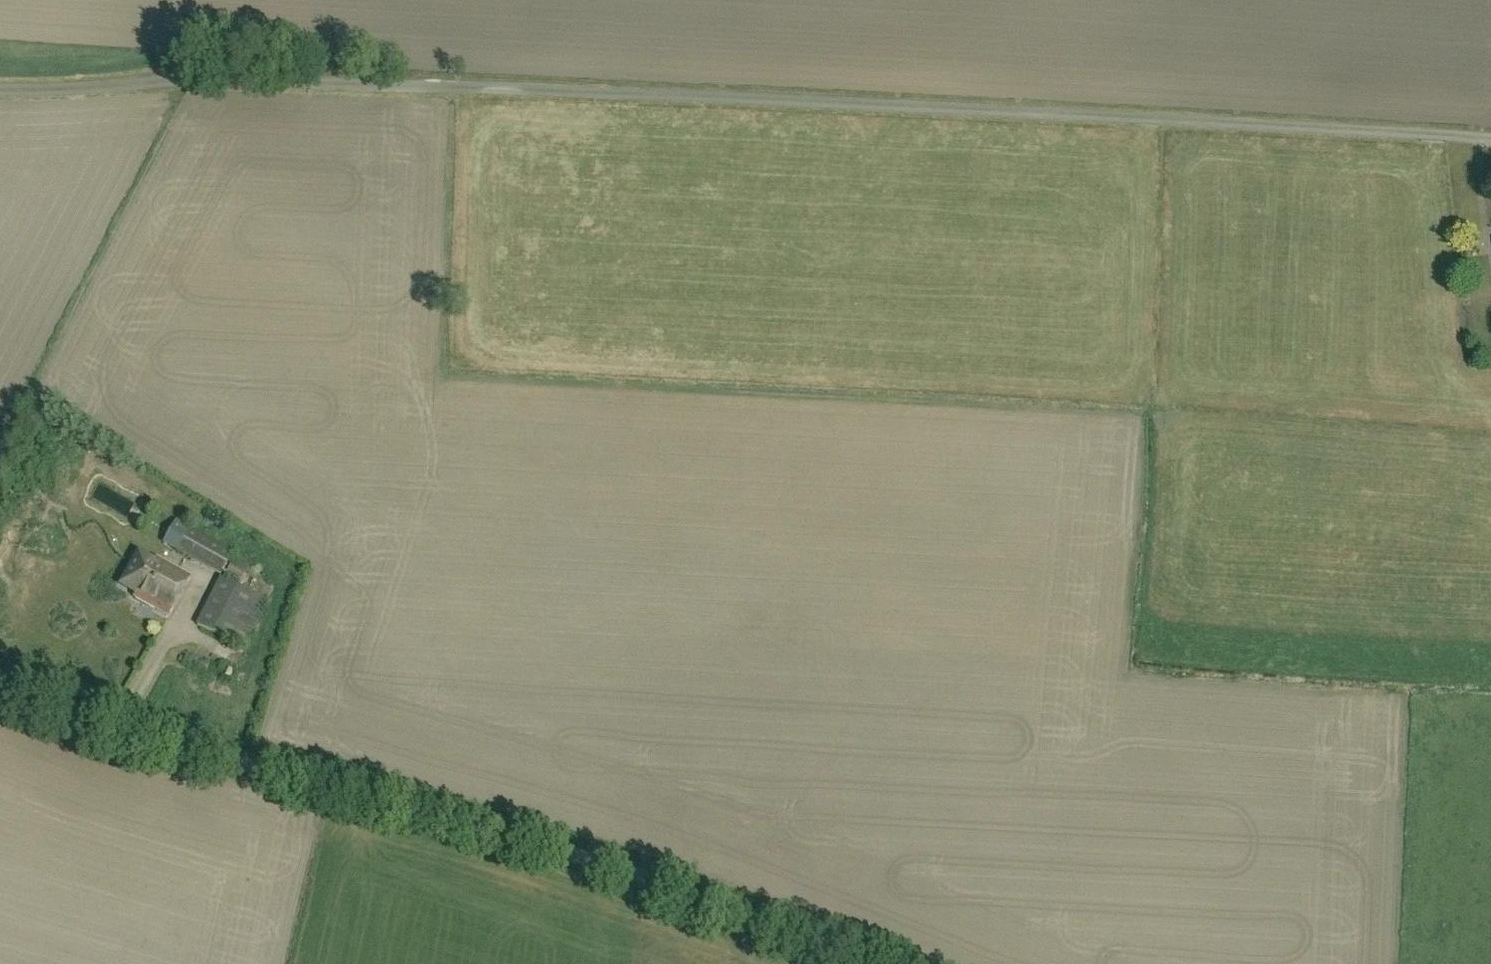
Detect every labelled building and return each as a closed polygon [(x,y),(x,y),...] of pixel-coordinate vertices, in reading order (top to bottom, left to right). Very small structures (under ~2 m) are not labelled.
[(232,553),(189,529),(177,550),(220,575),(232,553)] [(135,596),(169,616),(190,579),(156,559),(153,563),(140,556),(127,579),(129,587),(137,592),(135,596)] [(249,568),(236,561),(234,560),(227,572),(242,580),(245,575),(249,568)] [(220,578),(197,625),(242,648),(266,600),(220,578)]
